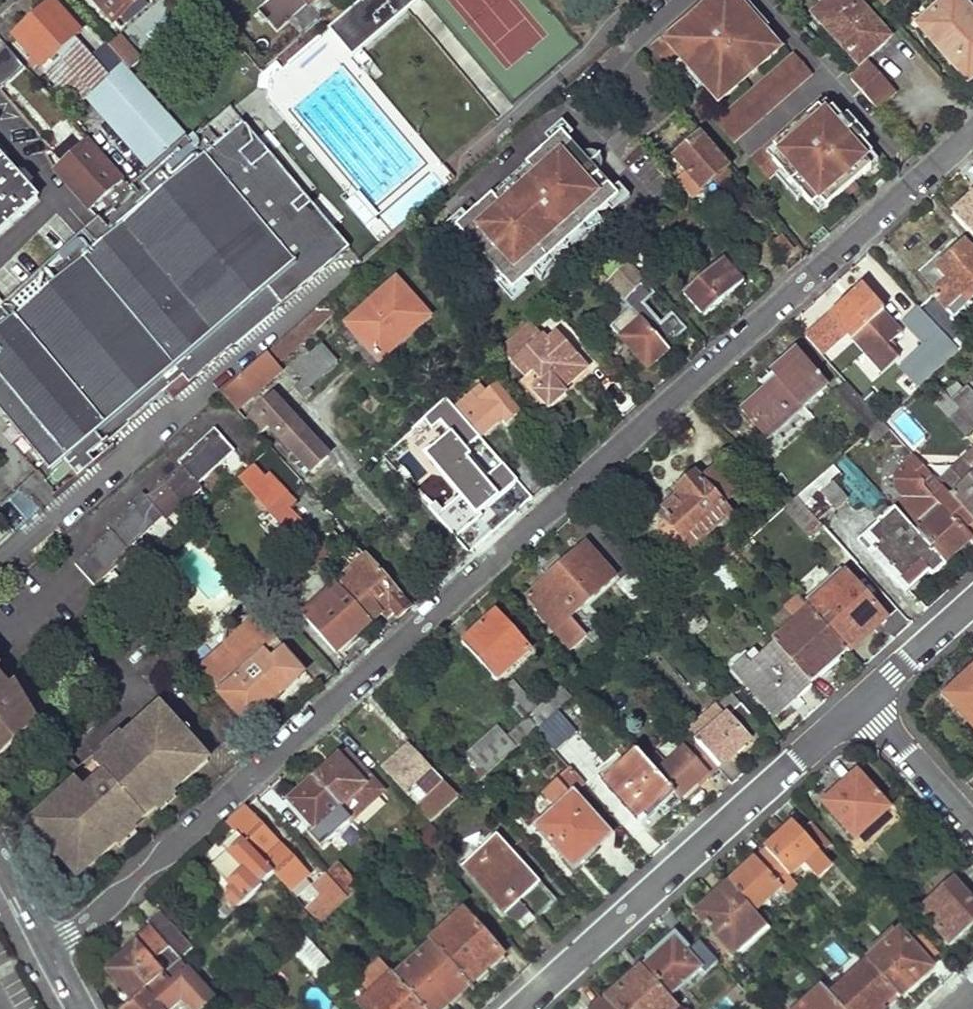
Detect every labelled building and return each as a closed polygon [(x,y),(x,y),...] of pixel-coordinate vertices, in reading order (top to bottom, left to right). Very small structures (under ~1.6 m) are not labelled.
[(112,22),(137,0),(91,0),(112,22)] [(256,6),(277,29),(288,18),(299,30),(317,13),(305,0),(263,0),(256,6)] [(317,13),(319,16),(337,0),(305,0),(317,13)] [(352,55),(419,0),(363,0),(329,28),(352,55)] [(738,0),(710,0),(655,49),(673,71),(679,66),(701,92),(707,87),(724,107),(785,54),(767,33),(772,29),(751,4),(745,8),(738,0)] [(837,0),(802,0),(817,18),(837,0)] [(885,37),(852,0),(837,0),(817,18),(858,63),(885,37)] [(960,0),(947,0),(917,26),(970,86),(972,83),(972,14),(960,0)] [(79,33),(52,3),(14,36),(41,68),(77,35),(79,33)] [(121,32),(95,54),(126,88),(138,79),(129,68),(142,56),(121,32)] [(126,88),(95,54),(77,35),(41,68),(78,106),(87,98),(131,147),(119,157),(139,179),(187,135),(189,134),(138,79),(126,88)] [(8,51),(0,57),(0,66),(19,86),(31,75),(8,51)] [(814,78),(797,59),(721,124),(738,143),(814,78)] [(895,90),(868,61),(851,77),(878,107),(895,90)] [(883,167),(825,100),(754,161),(773,184),(777,180),(799,206),(805,200),(821,220),(883,167)] [(139,179),(62,249),(174,385),(181,393),(350,245),(244,122),(220,141),(207,126),(190,139),(187,135),(139,179)] [(729,167),(694,128),(686,134),(692,140),(672,159),(684,171),(674,179),(691,199),(729,167)] [(619,199),(562,135),(455,228),(512,291),(619,199)] [(122,176),(86,139),(57,166),(92,206),(122,176)] [(38,197),(0,155),(0,231),(38,197)] [(955,216),(972,236),(972,199),(955,216)] [(645,233),(621,253),(645,279),(667,259),(645,233)] [(944,366),(972,340),(952,317),(969,302),(972,306),(972,253),(965,244),(939,268),(951,282),(921,309),(934,322),(922,332),(921,333),(943,357),(939,361),(944,366)] [(62,249),(3,302),(0,305),(0,404),(55,470),(66,460),(80,476),(97,462),(91,455),(174,385),(62,249)] [(645,279),(621,253),(607,266),(619,279),(616,283),(631,299),(649,283),(645,279)] [(745,283),(724,259),(685,294),(708,316),(745,283)] [(427,313),(394,275),(344,320),(377,358),(427,313)] [(906,330),(863,285),(831,315),(887,372),(901,358),(893,350),(900,344),(896,339),(906,330)] [(295,327),(304,337),(336,305),(329,297),(295,327)] [(903,311),(922,332),(934,322),(921,309),(914,301),(903,311)] [(670,349),(638,311),(618,328),(651,367),(670,349)] [(671,341),(686,332),(675,316),(661,325),(671,341)] [(541,396),(557,413),(575,397),(572,394),(598,371),(565,336),(556,345),(539,326),(508,354),(533,381),(527,386),(538,398),(541,396)] [(304,337),(295,327),(221,395),(235,410),(279,371),(275,364),(304,337)] [(902,351),(915,365),(925,375),(929,379),(944,366),(939,361),(943,357),(921,333),(902,351)] [(322,343),(307,355),(324,374),(337,362),(322,343)] [(828,386),(797,352),(759,386),(764,393),(744,411),(771,438),(828,386)] [(324,374),(307,355),(293,367),(311,386),(324,374)] [(925,375),(915,365),(899,380),(909,391),(925,375)] [(883,420),(848,383),(838,395),(871,431),(883,420)] [(518,412),(494,385),(485,392),(479,385),(455,407),(480,435),(500,419),(505,426),(518,412)] [(961,408),(972,422),(972,391),(968,385),(952,399),(961,408)] [(306,475),(333,452),(278,391),(251,416),(306,475)] [(430,416),(445,434),(461,421),(446,403),(430,416)] [(961,408),(952,417),(969,437),(972,434),(972,422),(961,408)] [(890,428),(883,420),(871,431),(868,434),(874,441),(890,428)] [(234,455),(211,430),(175,463),(179,468),(162,482),(158,477),(150,484),(154,489),(143,499),(139,495),(104,526),(108,531),(70,566),(89,585),(183,503),(179,499),(193,485),(197,488),(234,455)] [(456,539),(520,484),(505,466),(488,480),(473,462),(476,459),(455,434),(448,440),(427,457),(461,498),(444,512),(437,503),(430,509),(456,539)] [(933,553),(945,564),(971,540),(955,522),(966,513),(952,497),(917,459),(899,475),(898,490),(909,503),(898,512),(933,553)] [(800,499),(821,522),(837,508),(840,510),(852,498),(838,482),(846,475),(836,466),(800,499)] [(703,481),(697,474),(679,492),(682,496),(661,515),(694,549),(732,513),(727,509),(743,494),(718,468),(703,481)] [(952,497),(966,513),(972,521),(972,478),(952,497)] [(300,546),(316,532),(289,503),(293,499),(278,479),(257,498),(300,546)] [(12,526),(41,511),(33,496),(42,492),(36,482),(0,501),(0,504),(12,526)] [(812,531),(821,522),(800,499),(798,496),(789,505),(812,531)] [(913,595),(945,564),(933,553),(898,512),(896,514),(892,511),(862,539),(913,595)] [(336,586),(367,621),(386,604),(399,617),(411,606),(346,536),(337,545),(356,568),(336,586)] [(615,577),(587,544),(528,597),(542,612),(540,615),(571,649),(586,636),(570,618),(615,577)] [(809,607),(845,648),(883,614),(846,574),(809,607)] [(334,651),(367,621),(336,586),(302,616),(334,651)] [(775,644),(810,684),(848,651),(845,648),(809,607),(800,597),(775,621),(787,633),(775,644)] [(531,652),(497,613),(464,644),(498,682),(531,652)] [(245,722),(296,676),(276,654),(282,649),(252,615),(196,666),(245,722)] [(777,719),(812,687),(810,684),(775,644),(751,665),(744,658),(732,670),(777,719)] [(946,694),(972,723),(972,671),(946,694)] [(52,713),(22,677),(9,688),(0,678),(0,756),(52,713)] [(524,716),(536,707),(515,680),(504,689),(524,716)] [(558,714),(573,701),(562,689),(546,704),(557,715),(558,714)] [(701,749),(720,770),(764,729),(734,695),(698,726),(706,736),(697,745),(701,749)] [(143,813),(203,759),(153,702),(85,761),(97,775),(79,790),(71,780),(26,820),(74,874),(143,813)] [(578,736),(558,714),(557,715),(539,731),(559,754),(578,736)] [(498,726),(466,755),(486,777),(518,749),(498,726)] [(460,799),(409,746),(387,767),(409,792),(417,785),(430,799),(420,809),(421,811),(430,821),(433,824),(460,799)] [(685,750),(657,775),(681,801),(701,782),(704,786),(720,770),(701,749),(691,757),(685,750)] [(667,814),(681,801),(657,775),(638,755),(605,784),(641,825),(661,808),(667,814)] [(315,779),(352,819),(382,792),(352,758),(346,764),(339,757),(315,779)] [(539,831),(575,872),(612,839),(574,797),(587,786),(572,768),(547,792),(563,808),(539,831)] [(890,810),(859,774),(826,804),(857,838),(890,810)] [(352,819),(315,779),(291,800),(316,827),(310,833),(323,846),(352,819)] [(229,825),(238,835),(276,875),(292,893),(310,875),(246,810),(229,825)] [(430,821),(421,811),(408,822),(417,833),(430,821)] [(766,850),(790,876),(817,852),(821,855),(832,845),(812,823),(798,836),(790,828),(766,850)] [(276,875),(238,835),(224,847),(232,855),(216,869),(233,889),(230,892),(235,902),(221,915),(227,921),(265,889),(263,886),(276,875)] [(522,934),(537,921),(517,898),(532,885),(507,856),(509,854),(495,839),(464,867),(522,934)] [(729,884),(757,915),(783,891),(788,895),(798,885),(790,876),(766,850),(755,860),(757,863),(746,873),(743,870),(729,884)] [(340,863),(326,874),(348,899),(362,887),(340,863)] [(348,899),(326,874),(317,884),(315,881),(310,886),(315,891),(318,888),(327,898),(311,914),(321,924),(348,899)] [(954,881),(921,910),(953,945),(972,926),(972,902),(954,881)] [(757,915),(729,884),(713,897),(718,903),(700,919),(734,958),(768,927),(757,915)] [(432,944),(470,987),(504,957),(464,910),(430,941),(432,944)] [(195,950),(161,912),(147,924),(150,928),(169,949),(180,962),(183,960),(195,950)] [(169,949),(150,928),(132,943),(134,945),(124,953),(126,956),(109,971),(135,1002),(144,994),(163,977),(164,977),(152,964),(169,949)] [(869,965),(897,995),(901,1000),(934,971),(901,934),(886,946),(886,949),(869,965)] [(335,968),(307,937),(293,950),(321,981),(335,968)] [(677,940),(644,970),(670,1000),(703,970),(691,956),(677,940)] [(395,977),(423,1008),(445,1008),(470,987),(432,944),(395,977)] [(720,966),(701,945),(691,956),(703,970),(709,977),(720,966)] [(183,1000),(192,1008),(200,1008),(215,995),(183,960),(180,962),(164,977),(163,977),(166,980),(147,998),(144,994),(135,1002),(127,1008),(172,1008),(183,1000)] [(380,961),(359,981),(372,994),(360,1005),(363,1008),(423,1008),(395,977),(380,961)] [(841,1008),(882,1008),(897,995),(869,965),(831,998),(841,1008)] [(644,970),(608,1003),(613,1008),(678,1008),(670,1000),(644,970)] [(831,998),(825,991),(805,1008),(841,1008),(831,998)] [(601,997),(588,1008),(613,1008),(608,1003),(601,997)] [(750,999),(739,1008),(759,1008),(750,999)]
